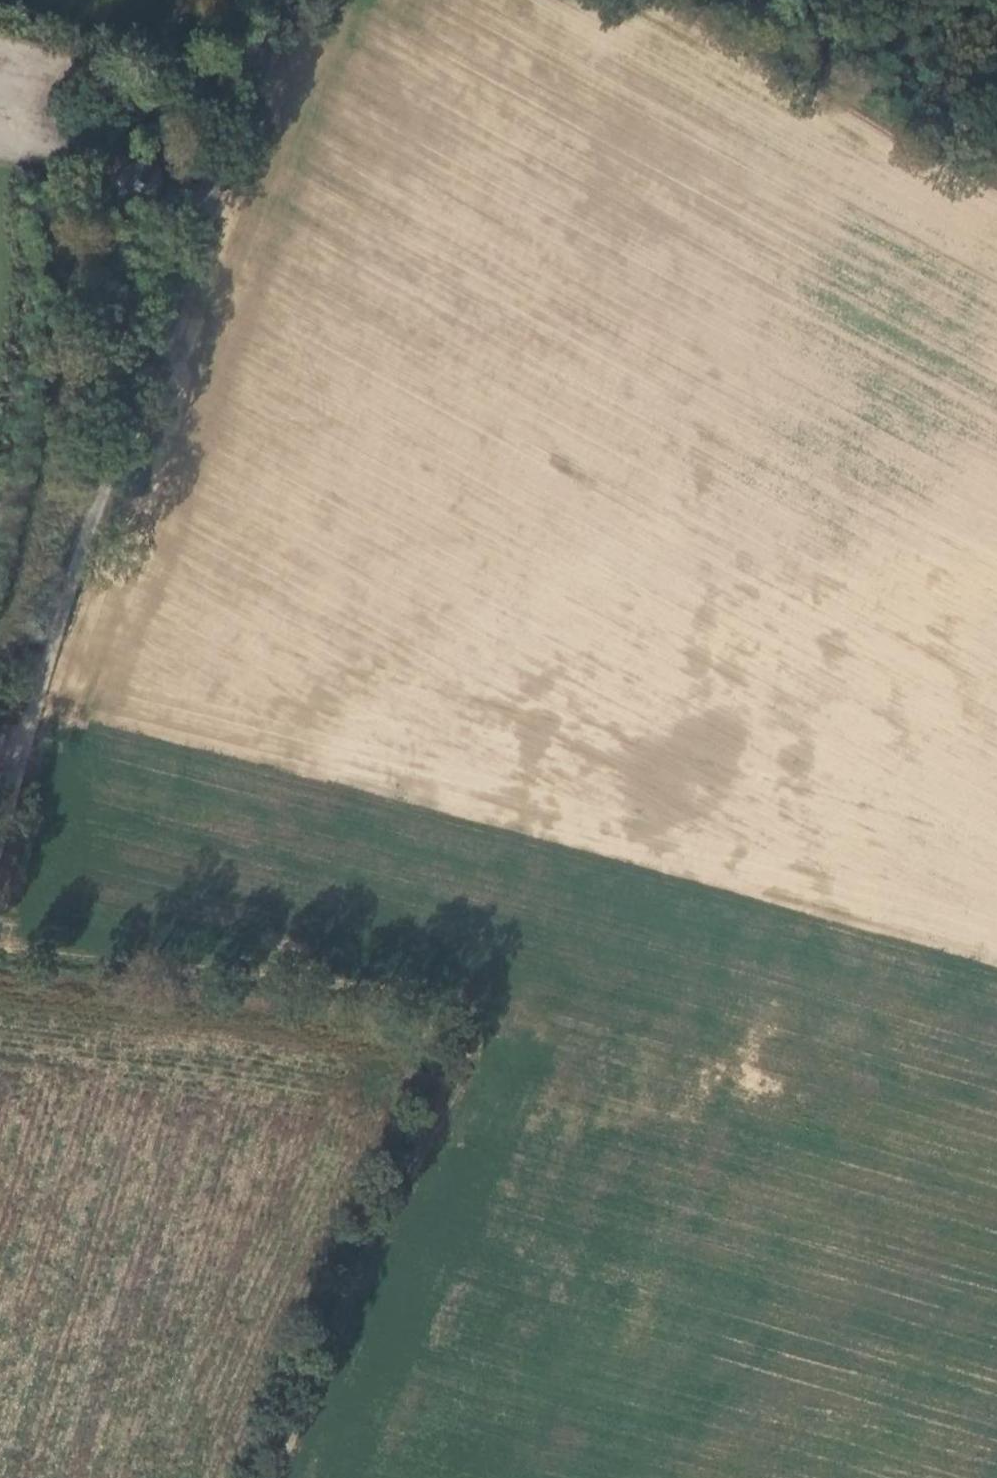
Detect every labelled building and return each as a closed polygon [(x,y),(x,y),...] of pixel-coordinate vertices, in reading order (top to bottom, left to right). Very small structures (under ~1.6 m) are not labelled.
[(155,192),(158,178),(155,167),(163,154),(146,145),(141,159),(128,165),(118,179),(116,193),(126,203),(142,206),(148,201),(155,192)]
